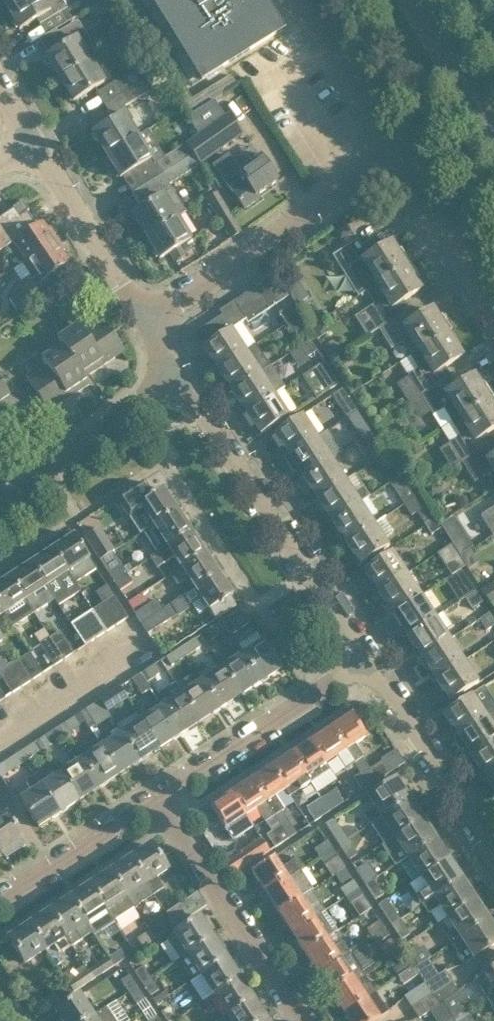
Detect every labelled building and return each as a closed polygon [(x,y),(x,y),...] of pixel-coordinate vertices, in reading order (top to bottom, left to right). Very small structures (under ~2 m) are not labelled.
[(7,7),(16,20),(14,21),(20,30),(37,19),(40,25),(62,12),(68,22),(88,10),(104,0),(80,0),(70,6),(67,8),(62,0),(19,0),(7,7)] [(120,4),(124,10),(134,4),(132,0),(126,0),(120,4)] [(203,78),(260,44),(277,34),(256,0),(152,0),(201,79),(203,78)] [(134,4),(124,10),(128,17),(138,11),(134,4)] [(138,11),(128,17),(132,23),(142,17),(138,11)] [(142,17),(132,23),(136,30),(146,24),(142,17)] [(56,30),(40,40),(50,56),(46,58),(52,67),(53,66),(61,79),(92,59),(86,49),(92,45),(77,22),(58,34),(56,30)] [(146,24),(136,30),(140,36),(150,30),(146,24)] [(150,30),(140,36),(144,43),(154,36),(150,30)] [(154,36),(144,43),(148,49),(158,43),(154,36)] [(158,43),(148,49),(152,56),(162,49),(158,43)] [(162,49),(152,56),(156,62),(166,56),(162,49)] [(166,56),(156,62),(160,69),(170,62),(166,56)] [(106,82),(92,59),(61,79),(69,92),(68,93),(73,102),(106,82)] [(170,62),(160,69),(164,75),(174,69),(170,62)] [(174,69),(164,75),(168,82),(178,75),(174,69)] [(178,75),(168,82),(172,88),(182,82),(178,75)] [(232,75),(225,79),(231,89),(238,85),(232,75)] [(98,93),(104,104),(129,89),(123,79),(116,83),(116,82),(98,93)] [(225,79),(219,83),(225,93),(231,89),(225,79)] [(129,89),(104,104),(111,116),(149,93),(142,81),(129,89)] [(182,82),(172,88),(176,95),(186,88),(182,82)] [(219,83),(212,87),(218,97),(225,93),(219,83)] [(212,87),(206,91),(212,101),(218,97),(212,87)] [(186,88),(176,95),(180,101),(190,95),(186,88)] [(206,91),(199,95),(205,105),(212,101),(206,91)] [(190,95),(180,101),(189,116),(199,109),(193,99),(190,95)] [(199,95),(193,99),(199,109),(205,105),(199,95)] [(108,155),(140,136),(126,114),(93,134),(99,143),(100,142),(108,155)] [(228,114),(187,144),(194,155),(200,165),(243,135),(228,114)] [(130,172),(139,188),(194,155),(187,144),(157,163),(140,136),(108,155),(116,169),(115,169),(120,178),(130,172)] [(231,156),(215,167),(233,193),(242,206),(245,209),(260,199),(257,195),(278,181),(261,157),(245,168),(238,158),(234,161),(231,156)] [(133,215),(146,237),(177,218),(186,213),(169,184),(188,172),(182,162),(139,188),(140,188),(132,193),(140,206),(142,209),(135,214),(133,215)] [(206,199),(210,205),(220,222),(231,215),(217,192),(206,199)] [(23,201),(13,208),(14,209),(20,217),(27,212),(29,211),(23,201)] [(22,221),(19,218),(20,217),(14,209),(0,218),(0,236),(22,221)] [(0,236),(0,242),(2,246),(5,249),(12,244),(16,241),(28,260),(25,263),(22,264),(23,265),(58,241),(52,230),(49,232),(42,222),(36,226),(28,214),(27,212),(20,217),(19,218),(22,221),(0,236)] [(177,218),(146,237),(160,259),(170,253),(181,246),(191,240),(177,218)] [(345,223),(328,233),(335,243),(351,233),(345,223)] [(358,240),(333,256),(343,273),(344,273),(358,296),(367,291),(406,266),(391,243),(388,245),(375,253),(368,257),(362,247),(358,240)] [(65,251),(58,241),(23,265),(31,276),(21,283),(10,300),(18,312),(57,286),(52,279),(56,277),(53,273),(69,262),(63,253),(65,251)] [(181,246),(170,253),(176,261),(187,255),(181,246)] [(421,291),(406,266),(367,291),(376,304),(366,310),(378,329),(403,314),(398,305),(421,291)] [(289,296),(275,275),(265,282),(278,303),(289,296)] [(265,282),(254,289),(267,310),(278,303),(265,282)] [(257,317),(267,310),(254,289),(244,295),(257,317)] [(220,311),(222,316),(232,329),(246,319),(248,323),(257,317),(244,295),(220,311)] [(279,314),(286,324),(296,318),(289,307),(279,314)] [(433,310),(410,324),(403,314),(378,329),(390,349),(401,343),(410,356),(418,351),(447,333),(433,310)] [(203,348),(217,369),(246,350),(232,329),(222,316),(213,321),(222,335),(203,348)] [(296,318),(286,324),(294,336),(304,329),(296,318)] [(28,381),(49,412),(90,385),(82,373),(88,370),(91,374),(125,351),(104,320),(84,333),(79,325),(58,340),(58,341),(49,347),(53,352),(43,359),(48,367),(28,381)] [(447,333),(418,351),(410,356),(417,369),(407,375),(421,397),(445,381),(439,371),(462,357),(447,333)] [(336,339),(324,347),(332,359),(344,350),(336,339)] [(302,346),(309,357),(318,351),(311,340),(302,346)] [(246,351),(246,350),(217,369),(231,391),(269,366),(256,345),(246,351)] [(348,352),(337,359),(342,367),(353,360),(348,352)] [(231,391),(246,413),(274,394),(275,395),(284,389),(269,366),(231,391)] [(332,373),(322,379),(330,390),(340,384),(332,373)] [(451,404),(460,418),(489,399),(474,376),(451,390),(445,381),(421,397),(433,415),(451,404)] [(10,394),(0,379),(0,401),(10,394)] [(332,395),(347,417),(357,410),(343,388),(332,395)] [(274,394),(246,413),(261,436),(289,417),(275,395),(274,394)] [(489,399),(460,418),(468,430),(449,442),(462,462),(487,447),(481,438),(493,430),(493,408),(489,399)] [(365,421),(357,410),(347,417),(354,428),(365,421)] [(288,455),(317,437),(303,415),(274,434),(275,435),(283,447),(288,455)] [(285,458),(284,459),(294,473),(295,472),(298,470),(303,477),(300,479),(300,480),(332,459),(341,453),(327,430),(317,437),(289,455),(289,456),(285,458)] [(361,439),(355,444),(362,454),(369,450),(379,443),(372,432),(361,439)] [(487,447),(462,462),(474,482),(493,470),(493,471),(493,456),(493,457),(487,447)] [(394,465),(386,454),(376,461),(383,472),(394,465)] [(346,480),(332,459),(300,480),(303,478),(317,500),(346,480)] [(400,492),(407,487),(400,476),(390,483),(397,494),(400,492)] [(353,491),(346,480),(317,500),(331,522),(361,503),(360,502),(370,496),(362,485),(353,491)] [(143,510),(154,526),(178,510),(164,488),(153,495),(145,482),(117,500),(130,519),(143,510)] [(493,505),(493,489),(474,501),(481,512),(493,505)] [(412,515),(416,513),(427,505),(420,494),(404,504),(412,515)] [(331,522),(345,543),(374,524),(361,503),(331,522)] [(481,514),(493,534),(493,506),(481,514)] [(191,531),(178,510),(154,526),(144,533),(157,553),(191,531)] [(385,517),(374,524),(345,543),(360,566),(389,547),(385,539),(392,534),(393,530),(385,517)] [(442,528),(436,519),(427,525),(433,535),(442,528)] [(100,560),(114,551),(99,528),(85,537),(100,560)] [(157,568),(174,558),(181,569),(205,552),(191,531),(157,553),(157,554),(150,558),(157,568)] [(74,535),(52,549),(68,573),(75,583),(85,577),(78,566),(89,559),(74,535)] [(444,565),(458,555),(451,545),(437,554),(444,565)] [(68,600),(81,592),(75,583),(68,573),(52,549),(31,563),(46,587),(53,597),(62,591),(68,600)] [(393,551),(380,560),(364,571),(378,593),(408,573),(393,551)] [(470,551),(461,557),(469,569),(478,563),(470,551)] [(177,586),(188,580),(194,590),(219,573),(205,552),(181,569),(171,575),(177,586)] [(31,563),(10,576),(34,613),(55,599),(53,597),(46,587),(31,563)] [(114,582),(126,574),(119,565),(108,572),(114,582)] [(462,569),(452,576),(459,587),(469,581),(462,569)] [(233,595),(219,573),(194,590),(208,612),(213,608),(220,618),(236,607),(230,597),(233,595)] [(378,593),(387,606),(381,610),(380,615),(384,621),(393,615),(422,595),(408,573),(378,593)] [(120,591),(132,583),(126,574),(114,582),(120,591)] [(0,583),(0,608),(4,614),(12,627),(34,613),(10,576),(0,583)] [(493,606),(493,583),(493,582),(483,589),(493,606)] [(483,602),(476,591),(466,598),(473,609),(483,602)] [(422,595),(393,615),(407,636),(436,617),(422,595)] [(102,605),(116,627),(129,619),(114,597),(102,605)] [(156,600),(135,615),(141,625),(163,610),(156,600)] [(102,605),(92,611),(106,633),(116,627),(102,605)] [(147,634),(175,616),(169,606),(163,610),(141,625),(147,634)] [(242,608),(220,622),(226,631),(230,636),(251,623),(242,608)] [(96,640),(106,633),(92,611),(82,618),(96,640)] [(490,613),(480,619),(488,631),(493,626),(493,619),(490,613)] [(436,617),(407,636),(421,658),(451,639),(436,617)] [(85,646),(96,640),(82,618),(72,624),(85,646)] [(226,631),(220,622),(206,632),(212,640),(226,631)] [(59,632),(50,638),(64,661),(74,654),(59,632)] [(244,655),(242,657),(259,683),(281,669),(257,632),(237,645),(244,655)] [(54,667),(64,661),(50,638),(39,645),(54,667)] [(195,639),(180,648),(186,657),(201,647),(195,639)] [(465,660),(451,639),(421,658),(435,680),(465,660)] [(171,667),(186,657),(180,648),(165,658),(171,667)] [(30,653),(18,661),(32,681),(44,673),(30,653)] [(242,657),(222,669),(239,696),(259,683),(242,657)] [(17,659),(7,666),(21,688),(32,681),(18,661),(17,659)] [(465,660),(435,680),(450,702),(480,683),(465,660)] [(154,665),(140,675),(145,683),(146,683),(160,673),(154,665)] [(21,688),(7,666),(0,670),(0,676),(12,694),(21,688)] [(222,669),(202,682),(220,709),(239,696),(222,669)] [(192,689),(182,695),(199,722),(220,709),(202,682),(197,674),(187,681),(192,689)] [(140,675),(132,680),(142,695),(150,689),(146,683),(145,683),(140,675)] [(164,691),(154,697),(157,700),(157,702),(161,708),(179,736),(199,722),(182,695),(175,685),(164,692),(164,691)] [(121,687),(109,695),(116,706),(128,698),(121,687)] [(458,735),(487,716),(493,711),(493,704),(491,701),(481,707),(473,694),(443,714),(458,735)] [(84,711),(79,714),(85,722),(90,719),(95,727),(111,717),(108,711),(107,711),(100,701),(84,711)] [(153,714),(141,721),(159,748),(179,736),(161,708),(157,702),(148,707),(153,714)] [(352,715),(331,728),(346,751),(355,764),(362,759),(364,757),(356,744),(366,737),(352,715)] [(487,716),(458,735),(455,737),(455,738),(456,743),(457,745),(459,748),(460,750),(461,750),(463,751),(464,752),(467,750),(472,757),(469,759),(469,760),(493,743),(493,726),(487,716)] [(80,726),(74,718),(59,727),(65,735),(80,726)] [(141,721),(122,734),(139,761),(159,748),(141,721)] [(47,750),(50,745),(65,735),(59,727),(39,740),(46,751),(47,750)] [(102,747),(101,747),(119,775),(139,761),(122,734),(118,728),(98,740),(102,747)] [(331,728),(311,741),(326,764),(336,757),(345,770),(355,764),(353,761),(346,751),(331,728)] [(46,751),(39,740),(19,753),(25,762),(39,752),(44,752),(46,751)] [(311,741),(291,754),(306,777),(311,784),(330,771),(326,764),(311,741)] [(487,780),(493,775),(493,743),(469,760),(470,760),(472,758),(487,780)] [(86,745),(76,751),(81,760),(99,788),(119,775),(101,747),(91,753),(86,745)] [(99,788),(81,760),(76,751),(75,749),(65,756),(72,766),(60,773),(78,801),(99,788)] [(362,759),(355,764),(361,773),(370,786),(390,773),(405,763),(396,750),(381,760),(382,761),(370,770),(362,759)] [(25,762),(19,753),(0,765),(0,776),(1,778),(25,762)] [(291,754),(272,767),(286,790),(291,796),(311,784),(306,777),(291,754)] [(272,767),(252,780),(266,802),(275,816),(282,811),(282,810),(284,809),(276,797),(286,790),(272,767)] [(43,771),(34,776),(59,814),(78,801),(60,773),(49,780),(43,771)] [(354,778),(362,791),(370,786),(361,773),(354,778)] [(28,810),(39,827),(59,814),(34,776),(25,782),(32,791),(20,799),(28,810)] [(373,808),(363,815),(370,825),(372,824),(373,823),(380,818),(410,799),(396,779),(379,790),(367,798),(373,808)] [(252,780),(232,793),(247,815),(257,809),(265,822),(275,816),(266,802),(252,780)] [(335,790),(321,799),(330,812),(344,803),(335,790)] [(246,816),(247,815),(232,793),(211,807),(218,818),(233,840),(254,827),(246,816)] [(314,804),(307,808),(316,821),(322,817),(330,812),(321,799),(314,804)] [(380,818),(373,823),(386,843),(423,819),(410,799),(380,818)] [(211,807),(195,818),(202,829),(218,818),(211,807)] [(13,853),(26,845),(6,814),(5,815),(6,816),(0,820),(0,851),(1,852),(9,847),(13,853)] [(436,839),(423,819),(386,843),(384,844),(382,845),(396,866),(406,859),(436,839)] [(282,826),(290,838),(297,833),(289,821),(282,826)] [(338,825),(329,831),(339,845),(347,840),(340,828),(338,825)] [(273,832),(267,836),(275,848),(282,843),(290,838),(282,826),(273,832)] [(220,860),(221,862),(230,875),(247,865),(269,850),(261,838),(239,852),(237,854),(234,850),(220,860)] [(419,878),(449,859),(436,839),(406,859),(419,878)] [(356,854),(347,840),(339,845),(348,859),(356,854)] [(315,850),(320,858),(333,849),(328,841),(315,850)] [(168,870),(166,867),(159,857),(152,845),(131,859),(153,893),(154,894),(164,887),(157,877),(168,870)] [(338,856),(333,849),(320,858),(325,865),(338,856)] [(169,851),(159,857),(160,858),(166,868),(176,861),(169,851)] [(266,893),(289,878),(301,869),(305,867),(298,857),(282,868),(275,857),(252,873),(266,893)] [(131,859),(112,872),(135,908),(142,900),(142,901),(153,893),(131,859)] [(416,897),(421,906),(462,879),(449,859),(419,878),(427,890),(416,897)] [(356,871),(365,886),(374,880),(377,878),(374,874),(367,863),(356,871)] [(278,913),(302,898),(314,889),(301,869),(289,878),(266,893),(278,913)] [(112,872),(91,885),(114,921),(135,908),(112,872)] [(462,879),(421,906),(427,915),(428,914),(430,913),(438,907),(446,919),(475,899),(462,879)] [(374,880),(365,886),(375,900),(383,895),(374,880)] [(341,890),(346,897),(359,889),(354,881),(341,890)] [(107,910),(91,885),(70,899),(86,922),(92,932),(98,928),(100,931),(114,921),(107,910)] [(364,896),(359,889),(346,897),(351,905),(364,896)] [(302,898),(278,913),(292,933),(315,918),(324,911),(312,892),(311,891),(302,898)] [(70,899),(50,912),(72,945),(82,938),(76,929),(86,922),(70,899)] [(378,905),(382,911),(391,925),(400,920),(387,899),(378,905)] [(453,929),(445,934),(451,943),(451,944),(459,939),(489,920),(475,899),(446,919),(453,929)] [(181,910),(169,917),(175,926),(186,919),(181,910)] [(324,911),(315,918),(292,933),(305,953),(328,938),(327,937),(338,930),(325,911),(324,911)] [(50,912),(30,925),(46,949),(53,945),(58,951),(63,951),(72,945),(50,912)] [(181,958),(185,955),(212,937),(199,918),(172,935),(167,939),(181,958)] [(410,934),(400,920),(391,925),(401,940),(410,934)] [(451,944),(458,954),(466,949),(473,961),(486,952),(493,946),(493,928),(489,920),(459,939),(451,944)] [(367,930),(372,938),(386,929),(380,921),(367,930)] [(161,922),(150,929),(153,933),(150,934),(154,939),(167,931),(161,922)] [(25,963),(46,949),(30,925),(9,939),(25,963)] [(150,934),(153,933),(150,929),(137,937),(143,946),(154,939),(150,934)] [(390,936),(386,929),(372,938),(377,944),(390,936)] [(212,937),(185,955),(198,975),(230,954),(224,944),(220,945),(218,946),(212,937)] [(318,973),(341,958),(350,952),(344,942),(335,948),(328,938),(305,953),(318,973)] [(341,958),(318,973),(331,992),(363,971),(374,964),(361,945),(350,952),(341,958)] [(412,957),(417,965),(418,965),(424,962),(426,960),(428,959),(431,957),(424,946),(419,949),(417,945),(409,951),(412,957)] [(126,957),(120,948),(108,956),(114,965),(126,957)] [(231,955),(230,954),(198,975),(212,995),(238,978),(227,959),(229,958),(231,955)] [(96,964),(88,970),(93,979),(102,973),(114,965),(108,956),(96,964)] [(393,970),(398,977),(411,969),(414,967),(417,965),(412,957),(406,961),(393,970)] [(419,974),(425,983),(432,994),(451,981),(444,971),(438,975),(434,977),(424,962),(418,965),(417,965),(414,967),(419,974)] [(480,987),(486,997),(493,992),(493,963),(481,972),(487,982),(480,987)] [(78,976),(70,982),(73,986),(70,988),(73,992),(86,984),(93,979),(88,970),(85,965),(75,972),(78,976)] [(143,966),(135,971),(142,982),(146,979),(147,981),(151,979),(143,966)] [(414,967),(411,969),(398,977),(403,984),(416,976),(419,974),(414,967)] [(363,971),(331,992),(344,1013),(376,992),(363,971)] [(129,975),(121,980),(128,991),(132,988),(133,990),(138,988),(129,975)] [(252,998),(238,978),(212,995),(225,1015),(225,1016),(252,998)] [(146,979),(142,982),(151,996),(159,991),(151,979),(147,981),(146,979)] [(469,1008),(459,993),(451,981),(432,994),(440,1005),(443,1004),(453,1019),(467,1010),(469,1008)] [(56,991),(62,1000),(73,992),(70,988),(73,986),(70,982),(56,991)] [(411,1008),(432,994),(425,983),(404,997),(411,1008)] [(143,996),(138,988),(133,990),(132,988),(128,991),(128,992),(134,1001),(143,996)] [(165,991),(153,1000),(156,1004),(168,996),(165,991)] [(344,1013),(349,1020),(375,1020),(389,1012),(376,992),(344,1013)] [(411,1008),(419,1019),(429,1013),(440,1005),(432,994),(411,1008)] [(63,1020),(84,1020),(94,1015),(81,995),(69,1003),(55,1012),(56,1013),(57,1012),(63,1020)] [(252,998),(225,1016),(225,1015),(216,1020),(261,1020),(265,1018),(252,998)] [(453,1019),(443,1004),(440,1005),(429,1013),(435,1020),(452,1020),(453,1020),(453,1019)] [(94,1015),(84,1020),(115,1020),(106,1007),(94,1015)] [(162,1012),(167,1020),(170,1020),(172,1020),(173,1020),(175,1020),(178,1019),(170,1007),(162,1012)] [(453,1019),(453,1020),(454,1020),(472,1020),(474,1020),(467,1010),(453,1019)]
